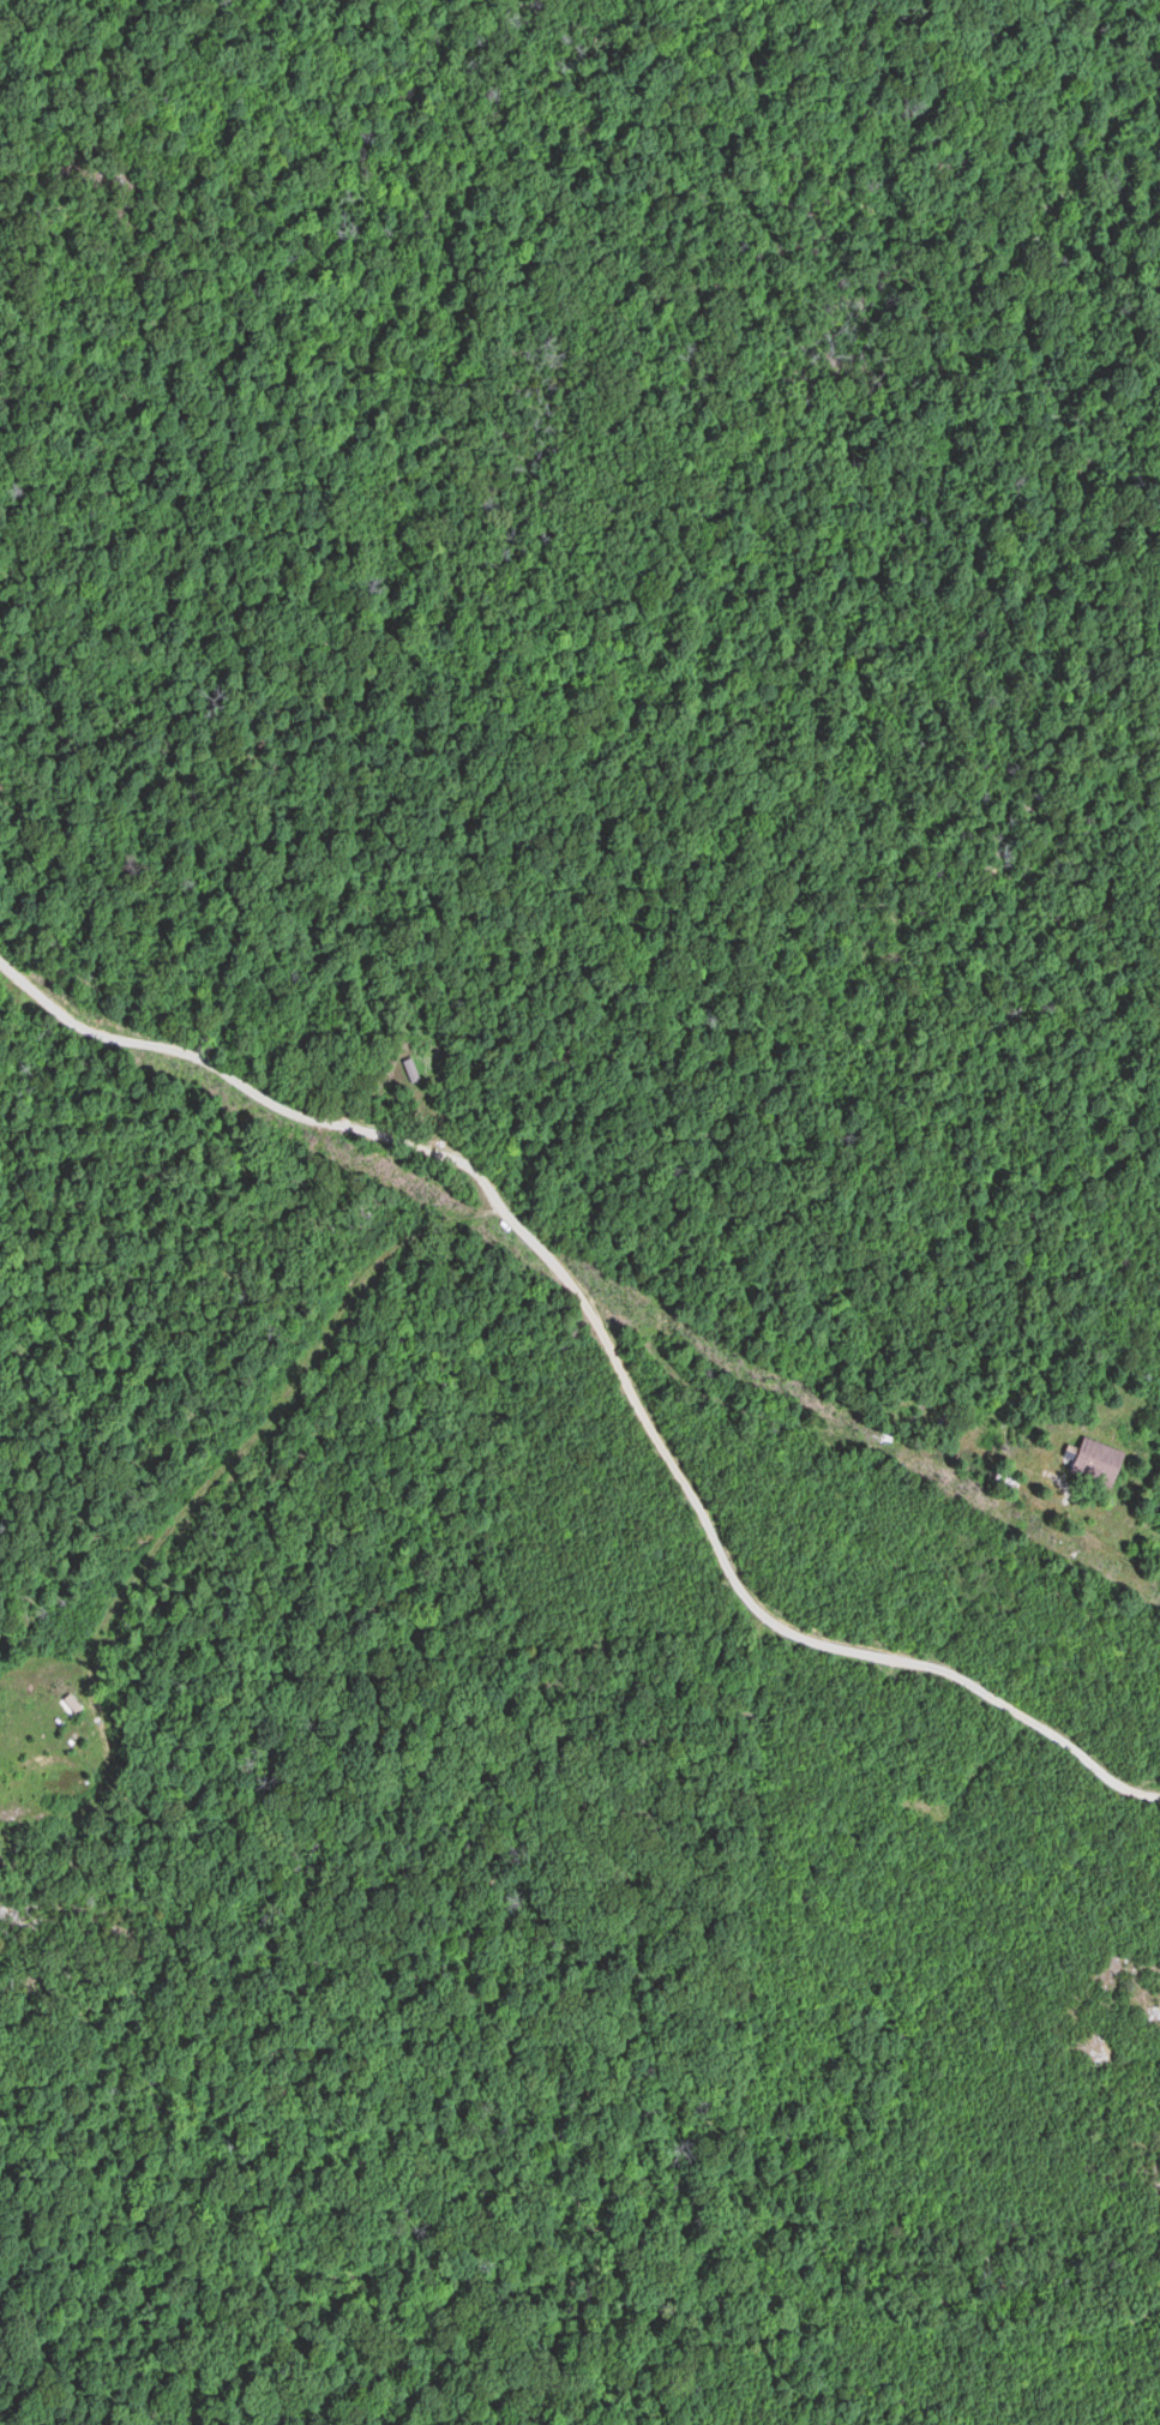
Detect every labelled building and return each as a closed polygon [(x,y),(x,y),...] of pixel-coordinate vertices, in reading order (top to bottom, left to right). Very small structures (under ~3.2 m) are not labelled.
[(1070,1471),(1113,1486),(1125,1451),(1082,1437),(1070,1471)]
